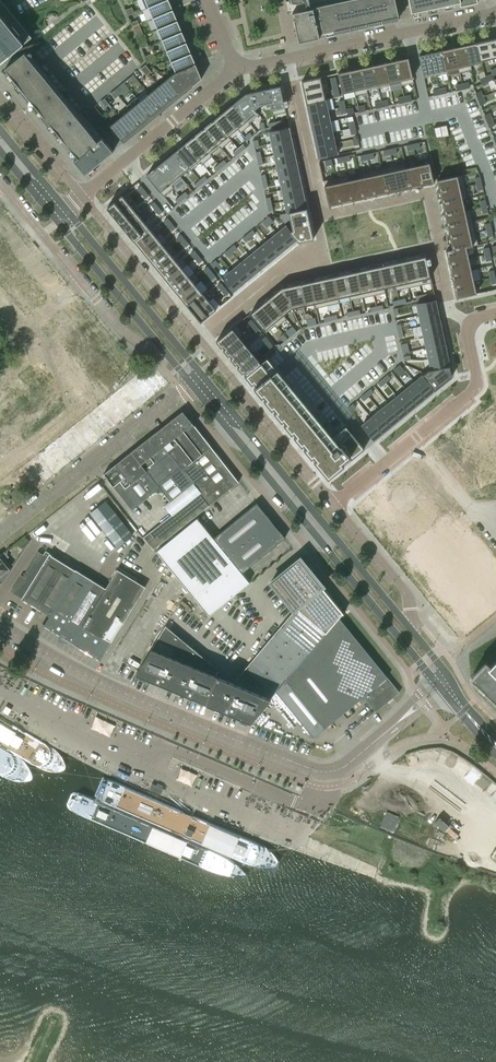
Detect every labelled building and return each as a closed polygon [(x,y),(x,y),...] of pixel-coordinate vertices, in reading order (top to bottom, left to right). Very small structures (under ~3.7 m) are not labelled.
[(32,37),(1,0),(0,0),(0,63),(32,37)] [(148,7),(153,18),(173,10),(169,0),(166,0),(148,7)] [(299,41),(320,37),(319,33),(399,15),(395,0),(290,0),(299,41)] [(412,12),(460,1),(460,6),(478,2),(478,0),(409,0),(412,12)] [(132,7),(126,9),(129,15),(135,13),(132,7)] [(173,10),(153,18),(158,29),(178,21),(173,10)] [(178,21),(158,29),(162,40),(182,32),(178,21)] [(182,32),(162,40),(167,51),(187,42),(182,32)] [(488,40),(477,42),(482,63),(493,60),(488,40)] [(187,42),(167,51),(171,62),(191,53),(187,42)] [(476,43),(465,45),(470,66),(481,63),(476,43)] [(465,45),(454,48),(458,68),(470,66),(465,45)] [(454,48),(442,50),(447,71),(458,68),(454,48)] [(442,50),(431,53),(435,74),(447,71),(442,50)] [(25,52),(5,68),(78,157),(74,160),(86,174),(114,151),(81,112),(77,116),(25,52)] [(191,53),(171,62),(176,73),(196,64),(191,53)] [(431,53),(419,56),(423,76),(435,74),(431,53)] [(409,58),(396,60),(401,80),(413,78),(409,58)] [(396,60),(385,63),(389,83),(401,80),(396,60)] [(385,63),(373,65),(378,85),(389,83),(385,63)] [(175,72),(168,78),(182,95),(202,78),(196,64),(176,73),(175,72)] [(373,65),(362,68),(366,88),(378,85),(373,65)] [(362,68),(350,70),(355,90),(366,88),(362,68)] [(350,70),(338,73),(342,93),(355,90),(350,70)] [(321,77),(302,81),(304,92),(307,103),(326,99),(323,88),(321,77)] [(159,85),(159,86),(173,102),(182,95),(168,78),(159,85)] [(158,83),(147,92),(149,94),(149,93),(163,110),(173,102),(159,86),(159,85),(158,83)] [(280,86),(268,88),(271,103),(272,110),(285,107),(280,86)] [(246,93),(244,95),(255,109),(260,105),(271,103),(268,88),(246,93)] [(149,94),(139,101),(153,118),(163,110),(149,93),(149,94)] [(244,95),(234,103),(248,120),(258,112),(255,109),(244,95)] [(136,98),(126,106),(129,110),(130,109),(144,126),(153,118),(139,101),(136,98)] [(326,99),(307,103),(309,114),(328,110),(326,99)] [(234,103),(224,111),(238,128),(248,120),(234,103)] [(129,110),(120,117),(134,134),(144,126),(130,109),(129,110)] [(328,110),(309,114),(311,125),(330,121),(328,110)] [(224,111),(214,119),(228,136),(238,128),(224,111)] [(120,117),(110,126),(124,142),(134,134),(120,117)] [(214,119),(205,127),(219,144),(228,136),(214,119)] [(330,121),(311,125),(314,136),(333,132),(340,130),(338,120),(330,121)] [(447,125),(440,127),(442,137),(449,136),(449,134),(447,125)] [(289,126),(269,131),(272,143),(292,139),(289,126)] [(205,127),(195,135),(209,152),(219,144),(205,127)] [(440,127),(434,128),(436,138),(442,137),(440,127)] [(249,131),(244,136),(248,140),(253,136),(249,131)] [(333,132),(314,136),(316,147),(336,142),(334,132),(333,132)] [(195,135),(186,143),(199,160),(209,152),(195,135)] [(292,139),(272,143),(274,154),(294,150),(292,139)] [(336,142),(316,147),(319,158),(339,154),(336,142)] [(186,143),(176,151),(190,168),(199,160),(186,143)] [(243,143),(238,147),(241,152),(246,147),(243,143)] [(238,147),(233,151),(236,156),(241,152),(238,147)] [(294,150),(274,154),(277,166),(297,162),(294,150)] [(176,151),(166,159),(180,175),(190,168),(176,151)] [(166,159),(157,167),(170,183),(180,175),(166,159)] [(223,159),(218,163),(222,167),(227,163),(223,159)] [(297,162),(277,166),(279,178),(299,173),(297,162)] [(218,163),(213,167),(217,171),(222,167),(218,163)] [(430,163),(418,165),(422,185),(434,183),(430,163)] [(418,165),(406,168),(410,188),(422,185),(418,165)] [(157,167),(146,175),(160,192),(170,183),(157,167)] [(406,168),(395,170),(399,190),(410,188),(406,168)] [(395,170),(383,173),(387,193),(399,190),(395,170)] [(299,173),(279,178),(282,189),(302,185),(299,173)] [(383,173),(371,175),(376,195),(387,193),(383,173)] [(204,175),(199,179),(203,183),(208,179),(204,175)] [(371,175),(360,178),(364,198),(376,195),(371,175)] [(458,175),(437,180),(440,192),(460,187),(458,175)] [(360,178),(348,180),(353,200),(364,198),(360,178)] [(199,179),(194,183),(198,187),(203,183),(199,179)] [(348,180),(337,183),(341,203),(353,200),(348,180)] [(337,183),(325,186),(329,206),(341,203),(337,183)] [(141,185),(137,188),(141,193),(145,190),(141,185)] [(302,185),(282,189),(285,201),(305,196),(302,185)] [(460,187),(440,192),(443,203),(463,199),(460,187)] [(145,190),(141,193),(145,198),(149,195),(145,190)] [(185,191),(180,195),(183,199),(188,195),(185,191)] [(180,195),(175,199),(178,203),(183,199),(180,195)] [(121,196),(106,208),(112,216),(128,204),(121,196)] [(305,196),(285,201),(287,213),(289,212),(307,208),(305,196)] [(463,199),(443,203),(445,215),(465,210),(463,199)] [(154,201),(150,204),(154,209),(158,206),(154,201)] [(128,204),(112,216),(119,225),(134,212),(128,204)] [(158,206),(154,209),(158,214),(162,211),(158,206)] [(307,208),(289,212),(293,229),(291,231),(299,241),(300,241),(314,238),(307,208)] [(465,210),(445,215),(448,226),(468,222),(465,210)] [(134,212),(119,225),(126,233),(141,220),(134,212)] [(280,214),(280,217),(286,225),(291,231),(293,229),(289,212),(287,213),(280,214)] [(167,217),(163,221),(167,226),(171,222),(167,217)] [(141,220),(126,233),(132,241),(148,228),(141,220)] [(171,222),(167,226),(171,231),(175,227),(171,222)] [(468,222),(448,226),(450,238),(470,234),(468,222)] [(286,225),(277,233),(290,249),(299,241),(291,231),(286,225)] [(148,228),(132,241),(139,249),(154,236),(148,228)] [(252,230),(247,234),(251,239),(256,234),(252,230)] [(180,233),(176,237),(180,242),(185,238),(180,233)] [(277,233),(268,240),(281,256),(290,249),(277,233)] [(247,234),(242,238),(246,243),(251,239),(247,234)] [(470,234),(450,238),(453,249),(466,247),(473,245),(470,234)] [(154,236),(139,249),(146,257),(161,244),(154,236)] [(185,238),(180,242),(184,247),(189,243),(185,238)] [(268,240),(258,248),(271,264),(281,256),(268,240)] [(161,244),(146,257),(152,265),(168,252),(161,244)] [(234,245),(229,249),(232,254),(237,249),(234,245)] [(453,249),(446,251),(449,262),(469,258),(466,247),(453,249)] [(258,248),(249,255),(262,271),(271,264),(258,248)] [(229,249),(224,253),(227,258),(232,254),(229,249)] [(194,250),(190,253),(194,258),(198,255),(194,250)] [(168,252),(152,265),(159,273),(174,261),(168,252)] [(198,255),(194,258),(198,263),(202,260),(198,255)] [(249,255),(240,263),(253,279),(262,271),(249,255)] [(426,255),(414,258),(419,279),(431,277),(426,255)] [(414,258),(403,260),(408,282),(419,279),(414,258)] [(469,258),(449,262),(451,274),(471,270),(469,258)] [(215,260),(210,265),(214,269),(219,265),(215,260)] [(403,260),(391,263),(396,285),(408,282),(403,260)] [(174,261),(159,273),(166,281),(181,269),(174,261)] [(240,263),(231,270),(244,286),(253,279),(240,263)] [(391,263),(380,265),(385,287),(396,285),(391,263)] [(380,265),(368,268),(373,290),(385,287),(380,265)] [(207,266),(203,269),(207,274),(211,271),(207,266)] [(368,268),(357,270),(362,292),(373,290),(368,268)] [(181,269),(166,281),(172,289),(187,277),(181,269)] [(231,270),(222,278),(235,294),(244,286),(231,270)] [(357,270),(345,273),(350,295),(362,292),(357,270)] [(471,270),(451,274),(454,286),(474,281),(471,270)] [(211,271),(207,274),(211,279),(215,276),(211,271)] [(345,273),(334,276),(338,297),(350,295),(345,273)] [(334,276),(322,278),(327,300),(338,297),(334,276)] [(187,277),(172,289),(179,297),(194,285),(187,277)] [(322,278),(311,281),(315,302),(327,300),(322,278)] [(311,281),(299,283),(304,305),(315,302),(311,281)] [(474,281),(454,286),(456,298),(476,293),(474,281)] [(299,283),(282,287),(292,307),(304,305),(299,283)] [(194,285),(179,297),(185,306),(201,293),(194,285)] [(282,287),(268,298),(283,315),(292,307),(282,287)] [(201,293),(185,306),(192,314),(207,301),(201,293)] [(268,298),(259,305),(273,322),(283,315),(268,298)] [(436,300),(414,305),(416,315),(438,311),(436,300)] [(207,301),(192,314),(200,323),(215,310),(207,301)] [(250,313),(264,330),(273,322),(259,305),(250,313)] [(438,311),(416,315),(419,326),(440,322),(438,311)] [(440,322),(419,326),(421,337),(443,332),(440,322)] [(231,328),(215,342),(223,351),(239,338),(231,328)] [(443,332),(421,337),(424,348),(445,343),(443,332)] [(239,338),(223,351),(230,359),(246,346),(239,338)] [(445,343),(424,348),(426,359),(448,354),(445,343)] [(246,346),(230,359),(237,368),(253,355),(246,346)] [(448,354),(426,359),(428,367),(428,370),(450,365),(448,354)] [(253,355),(237,368),(243,376),(260,363),(253,355)] [(265,359),(244,376),(327,478),(363,449),(347,429),(337,437),(300,391),(295,395),(265,359)] [(428,367),(421,373),(435,390),(452,376),(450,365),(428,370),(428,367)] [(421,373),(412,380),(426,397),(435,390),(421,373)] [(412,380),(403,387),(417,404),(426,397),(412,380)] [(403,387),(395,394),(409,412),(417,404),(403,387)] [(395,394),(386,401),(400,419),(409,412),(395,394)] [(386,401),(378,409),(392,426),(400,419),(386,401)] [(378,409),(369,416),(383,433),(392,426),(378,409)] [(239,482),(192,423),(183,411),(131,452),(159,488),(160,488),(170,501),(164,506),(172,515),(144,537),(153,549),(210,505),(239,482)] [(369,416),(360,423),(374,440),(383,433),(369,416)] [(159,488),(131,452),(115,464),(125,476),(113,486),(132,509),(159,488)] [(125,476),(115,464),(104,473),(113,486),(125,476)] [(132,534),(106,501),(90,513),(117,547),(132,534)] [(257,503),(256,504),(214,538),(197,518),(186,527),(240,590),(250,582),(242,573),(285,537),(257,503)] [(240,590),(186,527),(156,551),(209,615),(240,590)] [(24,537),(20,541),(25,546),(29,541),(24,537)] [(5,551),(0,555),(0,575),(10,567),(5,560),(9,557),(5,551)] [(13,588),(11,591),(22,598),(24,600),(24,599),(48,614),(48,615),(50,616),(45,624),(43,623),(42,624),(58,634),(84,590),(71,582),(77,570),(76,569),(75,570),(51,555),(52,554),(50,554),(46,551),(43,555),(38,552),(23,576),(21,574),(13,588)] [(136,576),(142,566),(126,557),(120,568),(136,576)] [(251,722),(277,692),(276,691),(339,617),(343,614),(344,613),(299,559),(298,559),(298,560),(271,582),(294,611),(238,678),(233,683),(218,676),(220,671),(165,625),(136,674),(155,682),(155,683),(162,686),(163,685),(183,694),(183,695),(190,698),(191,697),(224,711),(224,712),(231,715),(232,714),(251,722)] [(84,590),(58,634),(61,636),(60,637),(72,644),(73,643),(101,660),(101,659),(145,587),(132,579),(121,572),(117,570),(106,588),(77,570),(71,582),(84,590)] [(387,702),(393,697),(400,692),(387,677),(339,618),(339,617),(276,691),(277,692),(313,737),(363,696),(376,711),(387,702)] [(490,666),(486,662),(474,674),(471,677),(475,681),(495,702),(495,659),(490,666)] [(2,749),(14,727),(0,719),(0,747),(2,749)] [(62,760),(52,783),(308,893),(318,871),(62,760)] [(45,780),(35,803),(306,920),(315,897),(308,893),(52,783),(45,780)] [(387,812),(386,816),(382,826),(393,830),(399,817),(387,812)] [(440,816),(435,822),(444,831),(449,825),(440,816)]
